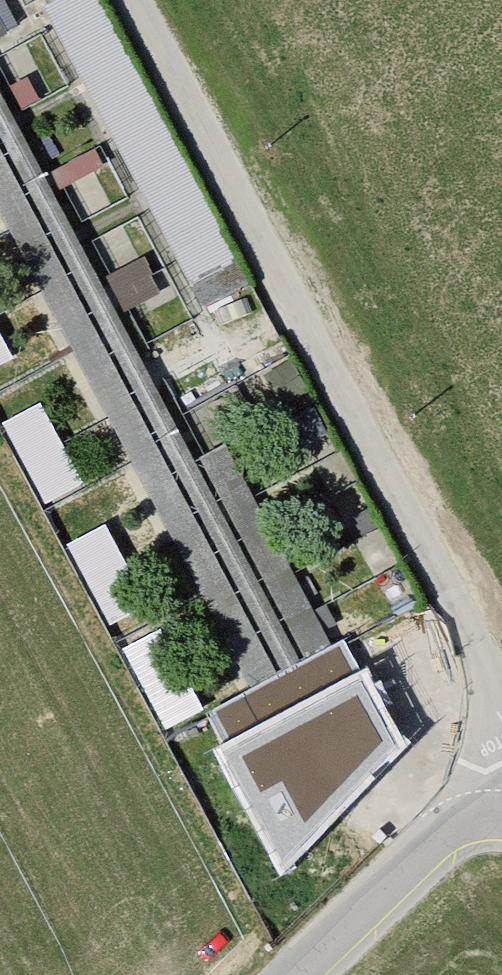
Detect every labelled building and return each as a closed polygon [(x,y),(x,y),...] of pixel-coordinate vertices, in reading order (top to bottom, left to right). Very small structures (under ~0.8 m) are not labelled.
[(91,0),(63,0),(65,6),(40,19),(186,295),(233,270),(91,0)] [(0,120),(0,240),(239,692),(289,666),(0,120)] [(15,355),(0,325),(0,362),(15,355)] [(8,417),(48,497),(86,478),(46,398),(8,417)] [(110,521),(75,539),(116,621),(152,603),(110,521)] [(289,666),(239,692),(209,707),(228,743),(365,671),(347,635),(289,666)]
